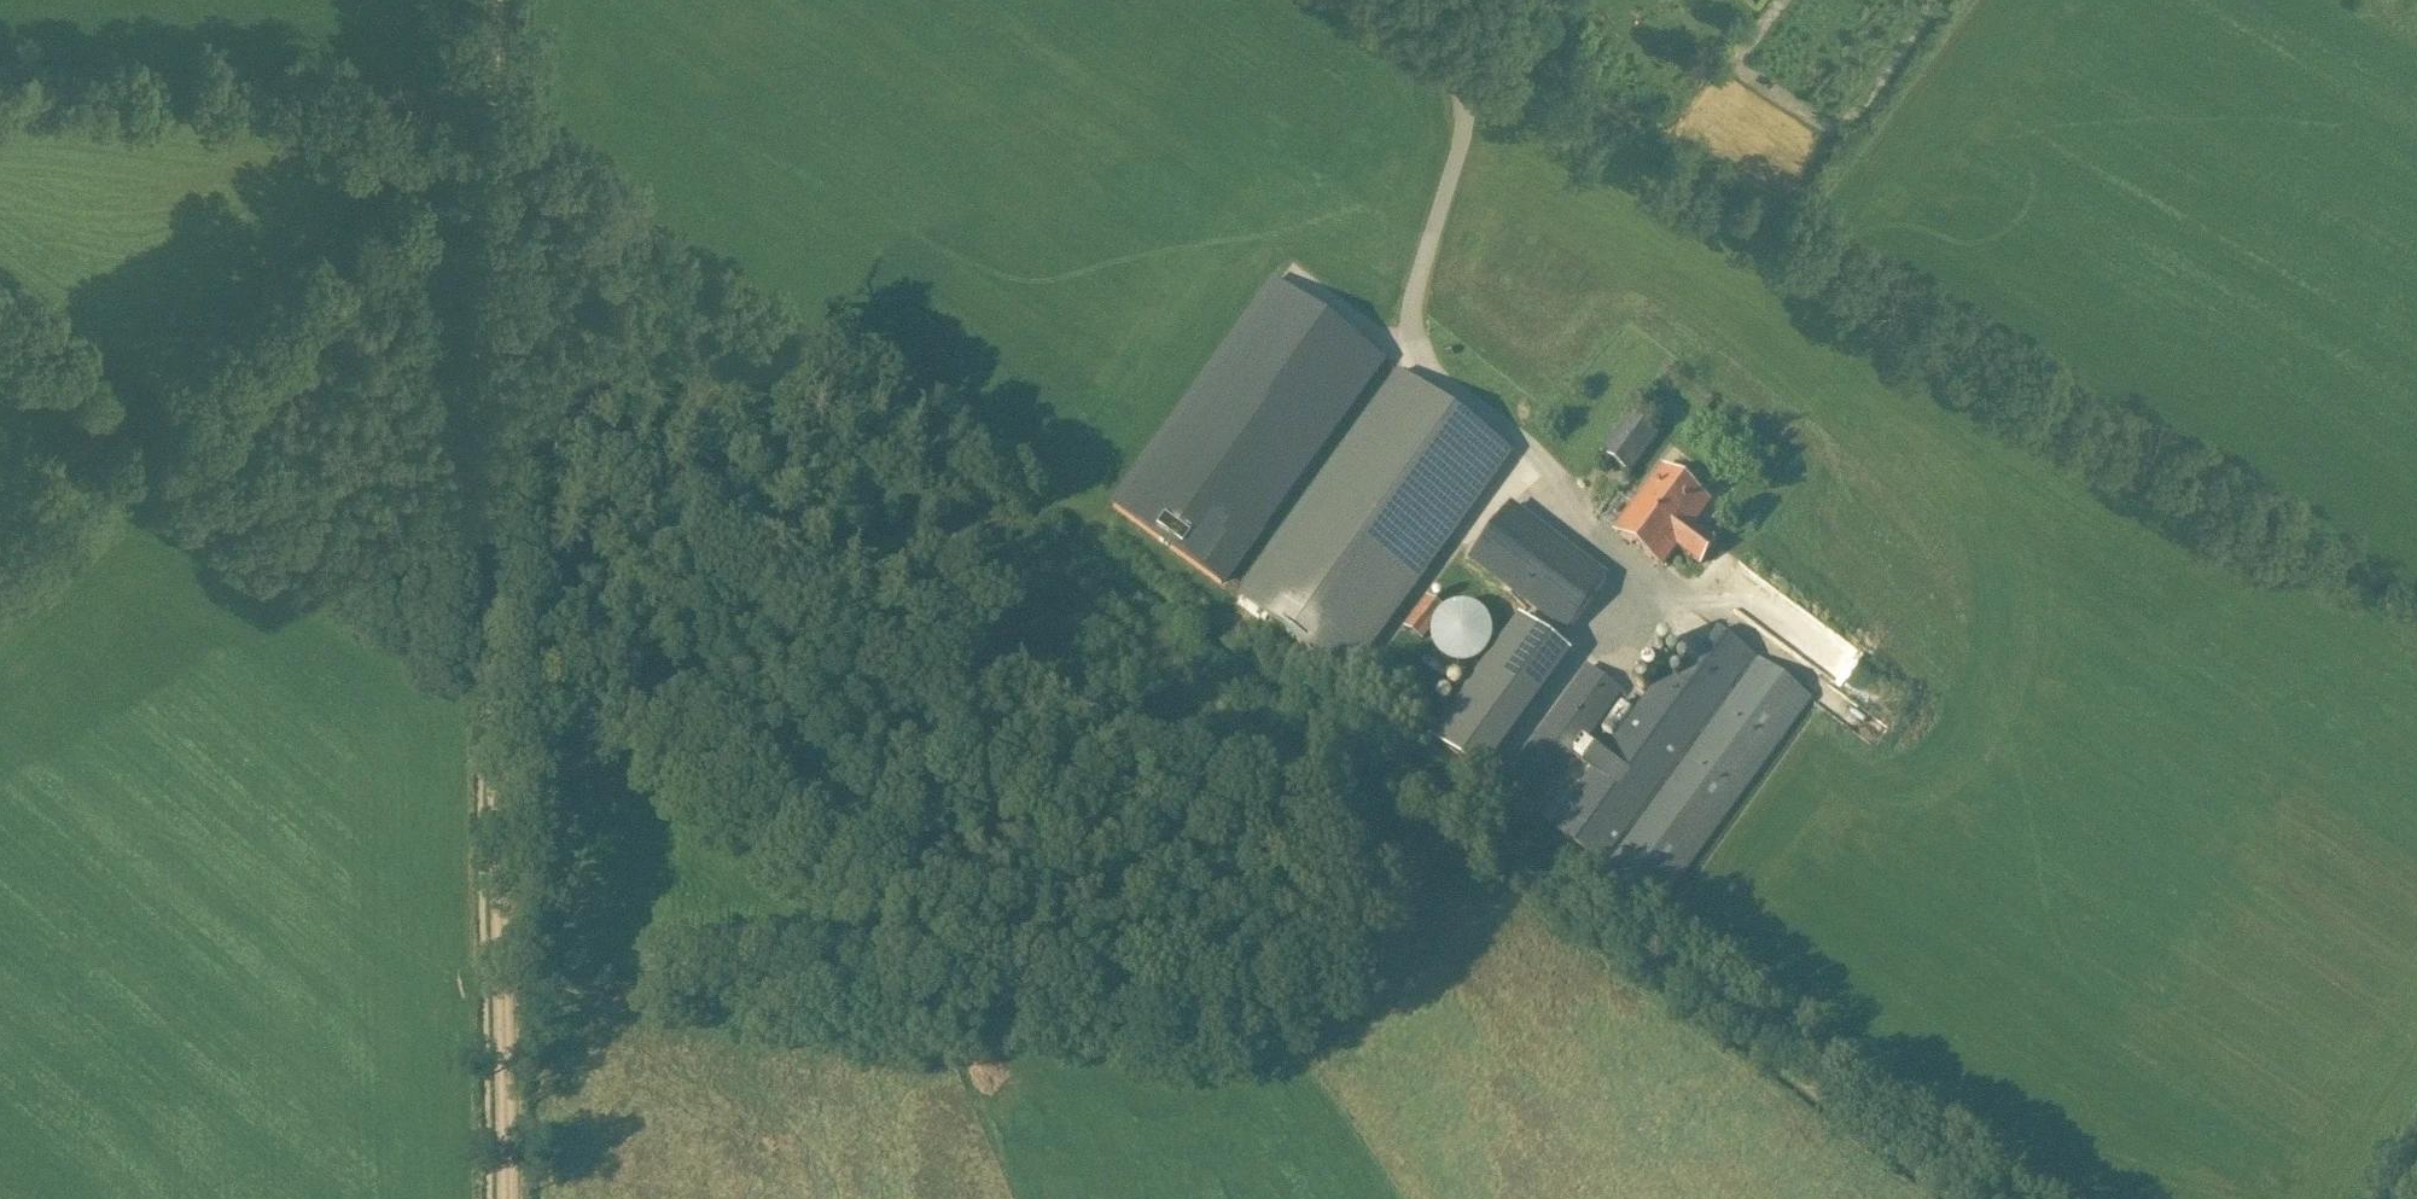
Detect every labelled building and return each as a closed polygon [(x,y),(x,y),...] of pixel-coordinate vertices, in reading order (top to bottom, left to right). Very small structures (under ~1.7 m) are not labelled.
[(1387,361),(1272,278),(1106,507),(1221,590),(1387,361)] [(1514,454),(1399,371),(1236,598),(1350,681),(1455,536),(1514,454)] [(1632,416),(1602,454),(1630,476),(1660,437),(1632,416)] [(1666,470),(1641,502),(1711,553),(1717,545),(1693,526),(1710,504),(1666,470)] [(1711,553),(1641,502),(1617,534),(1663,568),(1678,548),(1701,565),(1711,553)] [(1472,560),(1569,632),(1608,580),(1512,508),(1472,560)] [(1427,640),(1447,609),(1430,598),(1410,629),(1427,640)] [(1440,609),(1439,663),(1492,664),(1494,610),(1440,609)] [(1524,620),(1508,642),(1545,669),(1562,647),(1524,620)] [(1550,827),(1612,873),(1765,665),(1757,660),(1718,631),(1680,683),(1664,673),(1550,827)] [(1765,665),(1612,873),(1660,909),(1814,699),(1765,665)] [(1623,693),(1588,668),(1503,785),(1538,811),(1623,693)]
